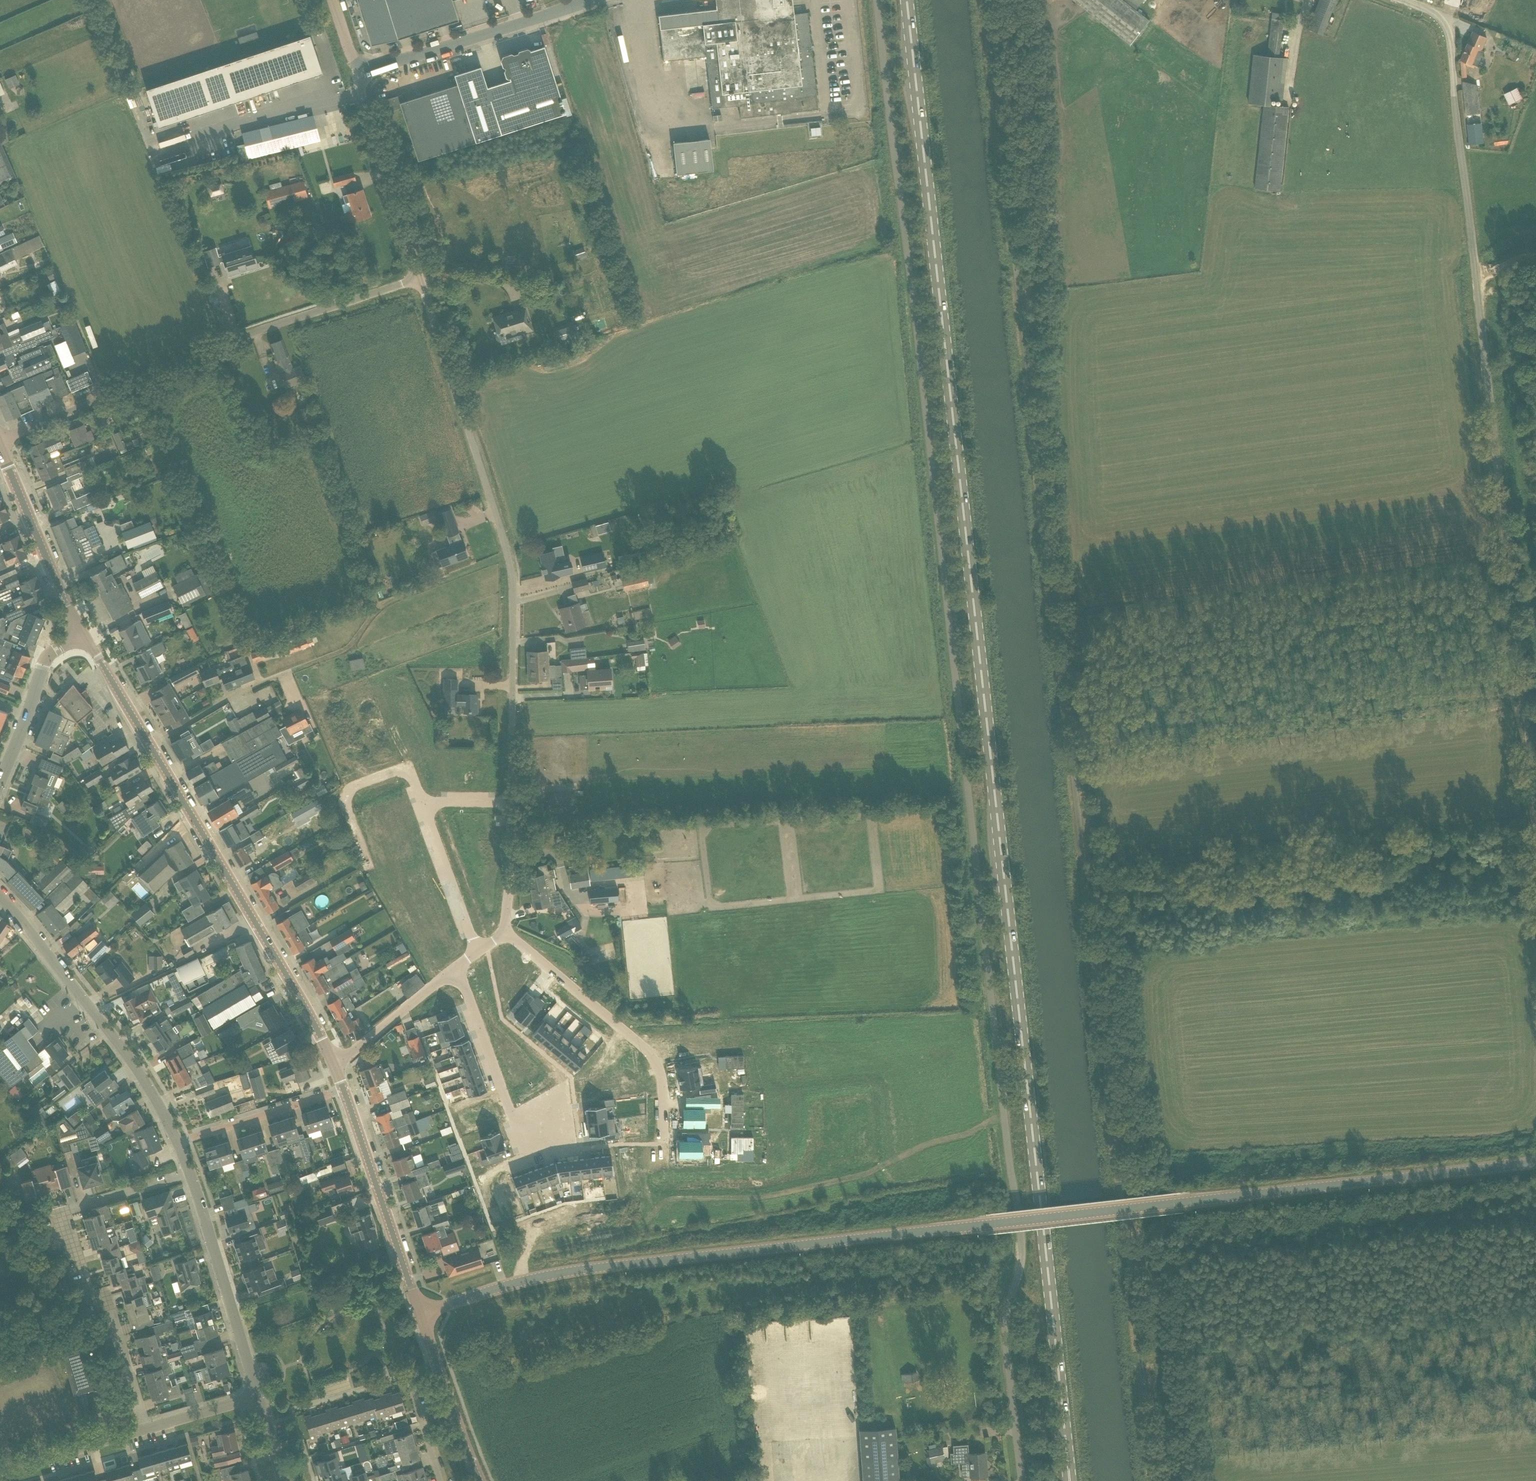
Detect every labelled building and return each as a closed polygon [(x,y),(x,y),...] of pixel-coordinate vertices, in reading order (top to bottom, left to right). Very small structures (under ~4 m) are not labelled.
[(398,40),(385,0),(372,0),(358,4),(371,46),(398,40)] [(426,31),(416,0),(385,0),(398,40),(426,31)] [(426,31),(459,21),(452,0),(416,0),(426,31)] [(722,4),(716,5),(717,9),(659,16),(664,61),(706,56),(712,109),(739,105),(740,118),(818,109),(812,53),(809,53),(808,47),(811,46),(807,12),(794,14),(792,0),(722,0),(722,4)] [(1131,43),(1149,20),(1136,10),(1138,7),(1144,0),(1075,0),(1131,43)] [(1308,29),(1323,35),(1335,5),(1334,5),(1336,0),(1319,0),(1308,29)] [(1272,18),(1268,52),(1279,53),(1284,20),(1272,18)] [(259,38),(257,32),(238,38),(240,44),(259,38)] [(1466,61),(1478,66),(1485,51),(1482,50),(1488,38),(1480,35),(1473,32),(1461,59),(1466,61)] [(310,35),(146,90),(159,128),(323,73),(310,35)] [(476,143),(502,134),(566,114),(545,46),(518,55),(518,53),(514,54),(514,56),(504,59),(510,80),(487,88),(481,67),(455,75),(458,85),(476,143)] [(1272,105),(1272,99),(1282,100),(1287,67),(1288,58),(1279,57),(1279,53),(1268,52),(1268,56),(1253,55),(1248,103),(1261,105),(1264,105),(1272,105)] [(16,75),(6,80),(9,88),(19,84),(16,75)] [(1473,84),(1463,81),(1466,114),(1480,113),(1478,89),(1480,89),(1479,79),(1475,79),(1476,85),(1473,84)] [(457,149),(476,143),(458,85),(438,91),(457,149)] [(1517,88),(1506,93),(1511,104),(1522,98),(1517,88)] [(438,155),(457,149),(438,91),(419,97),(438,155)] [(418,161),(428,158),(438,155),(419,97),(404,101),(402,95),(387,99),(391,111),(401,108),(418,161)] [(1255,189),(1280,191),(1288,107),(1272,105),(1264,105),(1255,189)] [(313,115),(242,133),(248,158),(319,140),(313,115)] [(811,128),(811,136),(821,135),(820,127),(811,128)] [(677,174),(713,171),(710,139),(673,143),(677,174)] [(15,178),(0,143),(0,185),(15,178)] [(332,178),(335,187),(356,181),(354,172),(332,178)] [(265,191),(270,209),(308,198),(303,180),(265,191)] [(349,222),(370,215),(367,206),(362,189),(353,192),(348,194),(345,195),(343,196),(345,203),(345,204),(347,211),(346,212),(349,222)] [(0,238),(0,250),(17,242),(13,232),(0,238)] [(15,259),(44,246),(39,235),(10,248),(0,253),(0,267),(15,259)] [(249,238),(239,241),(241,247),(251,244),(249,238)] [(225,260),(227,266),(230,275),(257,267),(251,246),(217,257),(215,248),(204,252),(208,265),(225,260)] [(583,247),(574,250),(576,258),(586,255),(583,247)] [(50,270),(46,272),(49,280),(54,277),(50,270)] [(54,279),(46,284),(52,295),(60,290),(54,279)] [(506,338),(532,330),(525,307),(493,317),(498,332),(496,333),(498,338),(502,340),(507,339),(506,338)] [(18,310),(11,313),(13,319),(20,316),(18,310)] [(20,332),(24,341),(47,332),(52,329),(49,321),(43,323),(41,320),(19,330),(20,332)] [(61,327),(72,355),(86,349),(75,321),(61,327)] [(24,341),(20,332),(8,337),(2,324),(0,324),(0,350),(11,345),(12,346),(24,341)] [(574,325),(556,330),(557,333),(560,343),(560,344),(578,338),(578,337),(574,325)] [(4,389),(3,386),(59,362),(51,343),(21,356),(20,356),(21,358),(18,360),(20,364),(16,365),(15,363),(16,362),(12,353),(19,350),(20,352),(50,339),(47,332),(24,341),(12,346),(11,345),(0,350),(0,355),(1,358),(0,359),(0,391),(4,389)] [(554,332),(547,334),(550,346),(557,344),(554,332)] [(270,344),(273,353),(281,374),(281,373),(287,387),(306,380),(300,366),(293,369),(282,339),(270,344)] [(69,393),(57,366),(16,384),(4,389),(0,391),(0,405),(6,420),(69,393)] [(87,371),(67,380),(72,392),(93,383),(87,371)] [(106,425),(101,413),(94,416),(98,428),(106,425)] [(84,425),(70,431),(74,440),(77,447),(91,442),(88,435),(84,425)] [(60,454),(57,448),(62,446),(58,435),(29,448),(36,464),(60,454)] [(123,440),(117,442),(121,454),(128,451),(123,440)] [(58,473),(65,470),(68,476),(90,467),(87,460),(83,462),(82,461),(64,468),(59,455),(60,455),(60,454),(36,464),(43,480),(58,473)] [(56,485),(47,489),(55,508),(67,502),(62,490),(73,485),(71,481),(81,477),(79,472),(67,477),(68,480),(56,485)] [(74,499),(72,500),(76,509),(94,501),(90,492),(74,499)] [(98,502),(85,507),(87,512),(100,507),(98,502)] [(9,517),(5,507),(0,509),(0,521),(9,517)] [(442,548),(431,552),(437,568),(443,565),(467,556),(459,532),(451,510),(439,514),(444,528),(447,535),(447,536),(450,545),(443,548),(442,548)] [(423,525),(437,520),(434,511),(420,516),(423,525)] [(60,522),(51,526),(60,547),(97,531),(94,525),(84,530),(82,526),(82,525),(77,527),(73,517),(60,522)] [(150,521),(122,532),(128,548),(156,537),(150,521)] [(97,531),(60,547),(68,567),(84,560),(83,559),(93,554),(91,548),(102,543),(97,531)] [(18,536),(0,544),(0,556),(22,546),(18,536)] [(17,560),(27,556),(22,546),(0,556),(0,562),(10,558),(12,563),(17,560)] [(540,554),(546,579),(573,573),(570,562),(564,563),(562,556),(555,558),(553,551),(540,554)] [(606,566),(603,553),(581,558),(585,571),(606,566)] [(120,554),(114,557),(105,562),(108,567),(111,575),(119,571),(117,567),(125,564),(120,554)] [(15,573),(16,572),(13,564),(4,568),(0,570),(0,579),(3,578),(15,573)] [(91,576),(102,597),(124,586),(122,582),(116,585),(111,575),(108,567),(91,576)] [(178,583),(172,586),(182,605),(205,594),(195,575),(194,575),(191,568),(180,574),(183,581),(178,583)] [(156,571),(133,583),(141,598),(164,587),(156,571)] [(637,575),(622,578),(625,591),(649,585),(649,584),(654,583),(651,574),(647,575),(646,573),(646,572),(637,575)] [(15,573),(3,578),(6,587),(0,590),(0,601),(1,603),(4,602),(40,586),(36,576),(20,583),(15,573)] [(589,588),(587,579),(572,583),(574,592),(589,588)] [(40,586),(4,602),(7,609),(4,610),(3,617),(11,620),(21,616),(23,615),(20,607),(44,596),(40,586)] [(124,586),(102,597),(113,619),(122,615),(132,609),(128,601),(129,601),(125,592),(126,591),(124,586)] [(173,613),(168,601),(141,612),(146,624),(173,613)] [(580,605),(579,603),(559,609),(566,631),(586,625),(593,623),(589,609),(587,603),(580,605)] [(185,612),(179,615),(186,628),(192,624),(185,612)] [(13,643),(17,645),(19,642),(29,647),(31,642),(35,644),(45,619),(44,619),(35,615),(29,613),(27,619),(21,616),(11,620),(3,617),(3,616),(0,618),(0,638),(13,643)] [(128,626),(119,631),(129,652),(138,647),(143,644),(151,641),(140,620),(133,624),(128,626)] [(192,627),(187,630),(192,639),(193,639),(197,637),(192,627)] [(675,637),(669,641),(673,648),(680,644),(675,637)] [(26,667),(30,656),(10,648),(13,643),(0,638),(0,656),(26,667)] [(644,649),(643,641),(628,643),(629,651),(644,649)] [(150,648),(137,655),(142,664),(137,667),(140,673),(137,674),(142,683),(151,678),(157,675),(162,672),(154,656),(166,650),(162,642),(150,648)] [(266,648),(251,653),(254,663),(269,657),(266,648)] [(547,651),(528,652),(529,680),(556,679),(556,678),(562,677),(562,671),(561,665),(553,666),(548,666),(547,651)] [(219,668),(215,670),(220,681),(223,680),(227,689),(255,678),(250,666),(241,669),(240,666),(246,664),(243,657),(232,662),(228,652),(225,653),(230,666),(220,670),(219,668)] [(647,664),(646,652),(631,653),(632,657),(636,657),(637,665),(647,664)] [(22,677),(26,667),(0,656),(0,668),(6,670),(3,678),(12,681),(15,674),(22,677)] [(349,660),(351,671),(365,667),(363,657),(349,660)] [(586,658),(571,659),(573,670),(587,669),(586,658)] [(174,686),(199,673),(196,666),(170,678),(174,686)] [(589,683),(581,684),(581,689),(589,688),(589,689),(605,688),(605,689),(612,689),(612,684),(611,668),(588,670),(589,683)] [(204,687),(220,681),(215,670),(215,669),(200,675),(204,687)] [(463,712),(476,712),(476,695),(457,695),(457,679),(444,679),(444,705),(463,705),(463,712)] [(67,694),(66,695),(69,698),(74,708),(97,694),(89,680),(89,681),(75,689),(74,689),(75,690),(67,694)] [(11,686),(0,682),(0,691),(8,694),(11,686)] [(173,704),(179,701),(169,684),(162,688),(153,693),(156,698),(151,701),(158,713),(173,704)] [(97,694),(74,708),(78,706),(87,720),(106,709),(103,705),(97,695),(98,694),(97,694)] [(184,709),(179,701),(173,704),(158,713),(165,725),(171,722),(174,727),(189,718),(184,709)] [(75,721),(59,702),(51,711),(50,710),(43,727),(68,738),(75,721)] [(258,723),(270,717),(265,707),(253,713),(258,723)] [(106,709),(87,720),(96,736),(103,732),(115,725),(115,724),(115,725),(108,714),(108,713),(106,709)] [(279,729),(289,745),(306,736),(305,734),(313,730),(309,723),(308,724),(301,711),(284,720),(287,725),(279,729)] [(231,761),(274,738),(281,735),(271,716),(270,717),(258,723),(243,731),(234,736),(221,742),(231,761)] [(230,721),(227,722),(234,736),(243,731),(236,718),(230,721)] [(36,743),(54,751),(61,754),(68,738),(43,727),(36,743)] [(189,728),(179,734),(181,738),(171,744),(180,759),(193,752),(186,740),(193,735),(189,728)] [(101,765),(116,756),(129,748),(123,738),(110,746),(108,742),(94,751),(101,765)] [(204,804),(213,799),(234,787),(246,781),(286,759),(274,738),(233,762),(234,763),(194,786),(204,804)] [(50,759),(64,765),(65,765),(70,761),(80,755),(79,755),(82,753),(78,747),(62,757),(53,753),(50,759)] [(89,748),(82,753),(79,755),(80,755),(84,761),(93,754),(89,748)] [(295,756),(275,767),(277,772),(297,761),(295,756)] [(114,766),(117,772),(111,775),(116,783),(127,776),(128,777),(133,774),(141,769),(135,759),(130,762),(128,758),(119,763),(118,763),(118,764),(114,766)] [(34,782),(30,791),(50,799),(53,792),(55,789),(52,788),(57,775),(59,775),(62,767),(55,764),(46,760),(43,768),(40,776),(35,773),(32,781),(34,782)] [(200,764),(186,772),(192,784),(218,769),(213,761),(202,768),(200,764)] [(273,768),(263,774),(266,778),(276,772),(273,768)] [(301,768),(296,771),(300,779),(305,776),(301,768)] [(83,779),(88,786),(103,777),(99,770),(83,779)] [(150,798),(147,793),(153,789),(147,779),(139,785),(134,787),(121,795),(128,806),(108,819),(117,830),(133,815),(133,812),(145,805),(143,802),(150,798)] [(394,783),(377,789),(381,799),(397,793),(394,783)] [(324,784),(315,789),(319,796),(319,795),(327,791),(324,784)] [(217,806),(208,811),(217,826),(226,821),(237,814),(235,810),(245,804),(253,799),(248,790),(243,788),(237,792),(227,798),(228,799),(217,806)] [(30,791),(26,800),(24,799),(21,807),(30,810),(34,812),(38,803),(47,807),(48,805),(50,799),(30,791)] [(397,793),(381,799),(384,808),(401,802),(397,793)] [(131,820),(137,829),(142,825),(147,833),(158,825),(155,821),(168,812),(159,799),(146,808),(147,809),(131,820)] [(292,813),(296,821),(322,807),(317,799),(292,813)] [(62,801),(57,806),(65,815),(70,810),(62,801)] [(401,802),(384,808),(388,818),(404,812),(401,802)] [(256,805),(248,809),(238,815),(241,820),(259,810),(256,805)] [(404,812),(388,818),(391,827),(408,821),(404,812)] [(30,821),(41,826),(43,820),(44,818),(33,814),(30,821)] [(220,831),(228,845),(241,838),(242,840),(250,836),(242,821),(234,825),(233,823),(220,831)] [(408,821),(391,827),(395,837),(411,831),(408,821)] [(555,823),(555,836),(564,836),(564,823),(555,823)] [(232,853),(240,866),(251,860),(247,854),(256,849),(252,843),(270,833),(267,826),(250,836),(242,840),(240,841),(243,847),(232,853)] [(411,831),(395,837),(398,846),(415,840),(411,831)] [(180,840),(172,846),(168,848),(167,846),(138,873),(133,867),(122,877),(127,883),(137,875),(153,893),(179,868),(180,870),(193,862),(180,840)] [(147,840),(137,849),(142,854),(152,845),(147,840)] [(415,840),(398,846),(402,856),(418,850),(415,840)] [(6,881),(17,871),(8,861),(12,850),(0,845),(0,875),(6,881)] [(90,845),(86,849),(91,854),(95,850),(90,845)] [(271,861),(276,870),(294,860),(299,856),(300,856),(300,854),(300,853),(296,847),(288,851),(271,861)] [(418,850),(402,856),(405,866),(422,860),(418,850)] [(73,901),(83,891),(84,890),(89,886),(76,873),(75,874),(61,859),(57,864),(56,864),(51,869),(45,874),(37,883),(32,878),(29,882),(18,871),(17,871),(6,881),(32,907),(39,900),(42,897),(48,904),(51,902),(56,909),(64,902),(67,906),(73,901)] [(643,863),(589,869),(590,881),(644,875),(643,863)] [(298,891),(315,881),(325,874),(319,864),(310,870),(293,881),(298,891)] [(528,878),(531,893),(555,888),(554,886),(552,877),(555,877),(554,869),(548,870),(547,864),(538,866),(539,872),(538,872),(538,876),(528,878)] [(95,866),(81,866),(81,877),(95,877),(95,866)] [(260,866),(247,873),(251,881),(264,874),(260,866)] [(201,878),(196,870),(187,875),(174,883),(179,892),(183,889),(192,905),(182,911),(183,912),(188,921),(204,911),(199,903),(210,897),(199,879),(201,878)] [(251,884),(259,899),(270,892),(284,884),(280,877),(278,875),(276,874),(274,873),(272,873),(271,874),(267,876),(266,875),(251,884)] [(571,876),(573,888),(590,884),(588,873),(571,876)] [(363,881),(358,884),(362,891),(367,888),(363,881)] [(84,890),(83,891),(94,903),(100,897),(89,886),(84,890)] [(616,887),(590,889),(591,902),(618,900),(616,887)] [(342,897),(343,888),(333,888),(332,897),(342,897)] [(555,888),(531,893),(535,908),(549,905),(550,908),(566,905),(558,890),(556,891),(555,888)] [(110,890),(100,899),(104,903),(114,895),(110,890)] [(267,913),(268,913),(279,907),(270,892),(259,899),(267,913)] [(434,893),(418,899),(422,909),(438,903),(434,893)] [(287,895),(281,899),(284,905),(291,901),(287,895)] [(67,906),(64,902),(56,909),(51,902),(48,904),(44,906),(37,913),(54,934),(68,922),(63,917),(70,911),(67,906)] [(155,914),(145,902),(131,914),(140,926),(155,914)] [(216,932),(238,920),(228,902),(206,915),(207,915),(181,930),(190,946),(191,946),(216,932)] [(438,903),(422,909),(425,919),(442,913),(438,903)] [(285,919),(277,924),(285,939),(303,928),(310,925),(305,917),(301,910),(295,914),(288,918),(285,919)] [(442,913),(425,919),(428,928),(445,922),(442,913)] [(569,924),(556,931),(560,939),(573,932),(581,928),(575,917),(568,921),(569,924)] [(10,925),(3,921),(0,925),(0,940),(10,925)] [(445,922),(428,928),(432,938),(448,932),(445,922)] [(311,942),(303,928),(285,939),(293,953),(304,947),(304,946),(311,942)] [(71,940),(63,946),(70,955),(71,955),(82,947),(83,948),(84,947),(88,952),(86,954),(93,961),(108,947),(101,940),(97,944),(94,940),(91,936),(85,929),(77,935),(75,937),(71,940)] [(349,929),(330,940),(335,949),(349,942),(354,939),(349,929)] [(448,932),(432,938),(435,947),(452,941),(448,932)] [(155,933),(149,937),(152,943),(159,939),(155,933)] [(259,962),(254,950),(250,941),(236,947),(240,956),(243,963),(239,965),(242,970),(259,962)] [(452,941),(435,947),(439,957),(456,951),(452,941)] [(402,943),(397,945),(402,953),(407,950),(402,943)] [(194,952),(191,946),(190,946),(182,951),(185,957),(194,952)] [(311,959),(302,964),(310,979),(342,961),(346,958),(342,951),(328,959),(326,956),(315,962),(313,958),(311,959)] [(407,952),(385,964),(388,968),(409,956),(407,952)] [(184,984),(205,973),(198,957),(176,968),(184,984)] [(124,985),(131,979),(134,977),(122,961),(115,967),(107,958),(95,968),(106,982),(116,975),(124,985)] [(342,961),(310,979),(319,993),(333,985),(336,991),(354,982),(342,961)] [(262,996),(260,993),(263,991),(260,987),(258,989),(255,985),(253,983),(266,978),(259,962),(242,970),(197,995),(204,1007),(203,1007),(215,1027),(255,1003),(254,1001),(262,996)] [(180,984),(173,971),(167,974),(173,987),(180,984)] [(408,998),(425,984),(416,973),(409,979),(413,984),(403,992),(408,998)] [(328,1004),(336,1019),(348,1012),(352,1010),(355,1008),(347,994),(357,988),(354,982),(336,991),(335,992),(338,998),(328,1004)] [(155,996),(151,989),(132,999),(124,1003),(128,1011),(126,1012),(130,1019),(132,1018),(132,1019),(138,1016),(141,1022),(148,1018),(153,1015),(150,1010),(158,1006),(157,1002),(157,1001),(158,1001),(155,996)] [(526,991),(511,1010),(516,1014),(514,1016),(526,1026),(541,1008),(533,1001),(535,998),(526,991)] [(188,996),(169,1006),(174,1015),(193,1005),(188,996)] [(260,1004),(236,1017),(241,1027),(243,1026),(256,1019),(256,1020),(263,1022),(265,1021),(269,1029),(269,1030),(285,1021),(280,1013),(278,1014),(274,1007),(273,1005),(271,1005),(268,1007),(263,1010),(259,1005),(260,1004)] [(348,1012),(336,1019),(337,1021),(335,1022),(338,1028),(340,1027),(344,1034),(356,1027),(358,1030),(364,1026),(358,1017),(356,1018),(353,1020),(348,1012)] [(441,1012),(428,1017),(430,1023),(438,1020),(441,1030),(460,1023),(457,1013),(443,1018),(441,1012)] [(203,1013),(200,1014),(193,1018),(202,1036),(212,1031),(203,1013)] [(152,1023),(144,1029),(152,1040),(171,1027),(172,1026),(167,1019),(164,1015),(152,1023)] [(0,1041),(0,1045),(2,1048),(0,1050),(0,1081),(1,1083),(7,1088),(41,1062),(43,1060),(38,1053),(27,1039),(38,1030),(28,1017),(17,1026),(19,1029),(3,1041),(1,1040),(0,1041)] [(256,1019),(243,1026),(243,1028),(249,1025),(268,1030),(269,1029),(265,1021),(263,1022),(256,1020),(256,1019)] [(545,1020),(533,1034),(542,1041),(554,1027),(545,1020)] [(220,1037),(234,1030),(229,1022),(215,1029),(220,1037)] [(441,1030),(436,1032),(442,1048),(450,1045),(453,1044),(451,1038),(464,1034),(460,1023),(441,1030)] [(171,1027),(152,1040),(160,1051),(168,1046),(180,1038),(177,1033),(176,1034),(171,1027)] [(554,1027),(542,1041),(550,1048),(562,1034),(554,1027)] [(587,1027),(583,1032),(588,1036),(592,1031),(587,1027)] [(291,1032),(289,1030),(271,1040),(276,1048),(267,1053),(273,1063),(290,1058),(286,1050),(297,1044),(293,1037),(295,1036),(293,1031),(291,1032)] [(562,1034),(550,1048),(558,1055),(570,1041),(562,1034)] [(424,1053),(418,1036),(408,1040),(414,1056),(424,1053)] [(58,1068),(57,1067),(63,1062),(61,1059),(68,1054),(61,1045),(63,1044),(58,1037),(40,1051),(50,1064),(45,1068),(49,1074),(58,1068)] [(453,1044),(450,1045),(454,1056),(472,1049),(468,1039),(453,1044)] [(276,1048),(271,1040),(263,1045),(267,1053),(276,1048)] [(570,1041),(558,1055),(567,1062),(578,1048),(570,1041)] [(177,1053),(166,1059),(173,1073),(185,1066),(185,1067),(196,1062),(192,1054),(194,1053),(189,1042),(175,1050),(177,1053)] [(606,1043),(599,1051),(609,1073),(627,1064),(619,1046),(613,1049),(606,1043)] [(578,1048),(567,1062),(575,1070),(587,1055),(578,1048)] [(472,1049),(454,1056),(458,1066),(475,1059),(472,1049)] [(243,1051),(233,1056),(235,1059),(244,1072),(252,1067),(243,1051)] [(366,1086),(378,1082),(387,1079),(383,1068),(381,1069),(379,1064),(376,1065),(373,1058),(363,1061),(365,1069),(360,1071),(366,1086)] [(475,1059),(458,1066),(462,1076),(479,1070),(475,1059)] [(590,1060),(584,1067),(588,1071),(594,1064),(590,1060)] [(173,1073),(172,1074),(174,1078),(175,1078),(180,1086),(191,1079),(195,1088),(208,1084),(196,1062),(185,1067),(185,1066),(173,1073)] [(305,1062),(296,1066),(280,1072),(284,1081),(295,1077),(297,1082),(311,1076),(305,1062)] [(627,1064),(609,1073),(619,1094),(630,1089),(627,1082),(637,1077),(631,1062),(627,1064)] [(69,1089),(72,1087),(80,1081),(68,1065),(51,1077),(55,1083),(61,1078),(69,1089)] [(700,1065),(677,1068),(680,1088),(698,1085),(699,1091),(715,1088),(714,1081),(703,1083),(700,1065)] [(112,1080),(104,1070),(90,1080),(92,1082),(82,1090),(95,1107),(110,1093),(105,1086),(112,1080)] [(479,1070),(462,1076),(465,1086),(483,1080),(479,1070)] [(577,1072),(576,1073),(580,1094),(586,1094),(583,1078),(582,1072),(577,1072)] [(246,1075),(241,1076),(244,1088),(249,1086),(246,1075)] [(260,1075),(249,1078),(255,1098),(266,1095),(260,1075)] [(434,1077),(427,1079),(429,1086),(436,1084),(434,1077)] [(483,1080),(465,1086),(469,1097),(487,1090),(483,1080)] [(220,1089),(219,1087),(217,1082),(195,1090),(198,1097),(207,1094),(220,1089)] [(378,1082),(366,1086),(372,1102),(384,1098),(378,1082)] [(16,1085),(8,1090),(18,1100),(24,1095),(16,1085)] [(67,1091),(62,1086),(49,1096),(53,1102),(67,1091)] [(207,1094),(203,1096),(205,1102),(205,1103),(210,1115),(233,1106),(230,1097),(229,1093),(228,1094),(225,1087),(220,1089),(207,1094)] [(407,1098),(404,1090),(387,1096),(390,1104),(407,1098)] [(111,1115),(124,1107),(133,1102),(126,1091),(118,1096),(110,1100),(111,1101),(102,1108),(107,1117),(111,1115)] [(452,1091),(445,1093),(447,1100),(454,1097),(452,1091)] [(681,1125),(681,1126),(684,1126),(694,1126),(694,1127),(702,1127),(702,1126),(705,1126),(705,1112),(710,1112),(710,1093),(694,1096),(694,1109),(684,1109),(684,1125),(681,1125)] [(731,1112),(731,1127),(743,1127),(743,1094),(731,1094),(731,1104),(731,1112)] [(409,1105),(407,1098),(390,1104),(392,1111),(409,1105)] [(599,1106),(585,1108),(587,1122),(607,1119),(605,1106),(614,1105),(613,1098),(598,1100),(599,1106)] [(38,1102),(29,1110),(35,1117),(44,1109),(38,1102)] [(326,1106),(314,1110),(320,1127),(323,1137),(327,1135),(326,1130),(334,1128),(331,1118),(330,1119),(326,1106)] [(133,1127),(135,1126),(144,1121),(137,1109),(126,1115),(118,1120),(121,1126),(123,1125),(127,1131),(133,1128),(133,1127)] [(320,1127),(314,1110),(302,1114),(308,1133),(315,1131),(314,1129),(320,1127)] [(377,1116),(382,1132),(416,1120),(412,1110),(391,1118),(388,1112),(377,1116)] [(40,1114),(35,1118),(44,1129),(50,1125),(40,1114)] [(83,1119),(83,1118),(74,1126),(72,1123),(64,1115),(58,1119),(57,1119),(53,1122),(54,1124),(63,1152),(72,1149),(70,1143),(94,1136),(83,1119)] [(291,1117),(281,1120),(286,1137),(288,1143),(298,1140),(304,1138),(304,1137),(303,1133),(298,1134),(296,1126),(293,1116),(291,1117)] [(416,1120),(382,1132),(388,1148),(397,1144),(400,1143),(398,1138),(410,1133),(411,1135),(419,1132),(431,1128),(430,1124),(427,1116),(416,1120)] [(587,1123),(585,1123),(586,1129),(588,1128),(589,1136),(603,1134),(604,1140),(619,1138),(618,1131),(616,1131),(614,1118),(607,1119),(587,1122),(587,1123)] [(286,1137),(281,1120),(269,1124),(272,1133),(275,1143),(276,1146),(288,1143),(286,1137)] [(89,1125),(93,1132),(100,1128),(96,1121),(89,1125)] [(100,1128),(93,1132),(99,1141),(111,1134),(105,1125),(103,1126),(100,1128)] [(161,1146),(152,1125),(134,1132),(141,1149),(130,1153),(131,1154),(128,1155),(131,1162),(134,1161),(136,1167),(147,1162),(144,1154),(161,1146)] [(450,1125),(440,1129),(442,1135),(452,1131),(450,1125)] [(261,1131),(249,1134),(256,1156),(266,1153),(271,1171),(278,1168),(277,1164),(273,1150),(267,1152),(267,1149),(261,1131)] [(482,1131),(466,1136),(468,1142),(478,1138),(482,1149),(484,1148),(500,1142),(497,1132),(495,1132),(483,1136),(482,1131)] [(679,1146),(679,1149),(680,1149),(680,1159),(682,1159),(682,1156),(689,1156),(689,1158),(693,1158),(693,1159),(696,1159),(696,1158),(699,1158),(699,1156),(701,1156),(701,1144),(703,1144),(704,1132),(686,1132),(686,1141),(680,1141),(680,1146),(679,1146)] [(237,1138),(244,1159),(246,1159),(247,1162),(257,1159),(256,1156),(249,1134),(237,1138)] [(311,1135),(304,1137),(304,1138),(309,1152),(315,1149),(311,1135)] [(731,1137),(731,1153),(737,1153),(737,1160),(753,1160),(753,1137),(731,1137)] [(304,1138),(298,1140),(305,1161),(311,1159),(309,1152),(304,1138)] [(228,1141),(216,1145),(222,1162),(227,1160),(228,1162),(234,1160),(228,1141)] [(487,1158),(482,1160),(484,1166),(492,1163),(490,1157),(499,1154),(506,1151),(503,1141),(500,1142),(484,1148),(487,1158)] [(449,1154),(452,1161),(462,1157),(456,1143),(449,1145),(452,1153),(449,1154)] [(224,1171),(222,1162),(216,1145),(204,1149),(212,1175),(224,1171)] [(20,1147),(4,1159),(10,1167),(26,1155),(20,1147)] [(277,1164),(283,1162),(279,1148),(273,1150),(277,1164)] [(103,1171),(100,1161),(98,1155),(90,1157),(92,1163),(78,1167),(80,1175),(78,1176),(81,1185),(83,1184),(83,1186),(90,1185),(90,1183),(94,1182),(94,1184),(103,1181),(100,1171),(103,1171)] [(342,1155),(329,1159),(332,1166),(334,1171),(334,1172),(346,1168),(342,1155)] [(407,1178),(414,1175),(426,1172),(429,1170),(441,1166),(439,1159),(433,1161),(427,1163),(415,1167),(411,1155),(403,1157),(393,1160),(398,1175),(405,1172),(407,1178)] [(611,1155),(600,1157),(602,1175),(614,1173),(611,1155)] [(600,1157),(589,1158),(592,1176),(602,1175),(600,1157)] [(589,1158),(579,1159),(581,1178),(592,1176),(589,1158)] [(246,1159),(244,1159),(240,1161),(243,1171),(249,1169),(247,1162),(246,1159)] [(469,1174),(464,1159),(451,1163),(454,1172),(462,1169),(465,1176),(469,1174)] [(579,1159),(568,1161),(570,1179),(581,1178),(579,1159)] [(232,1163),(238,1181),(245,1179),(243,1171),(240,1161),(239,1161),(232,1163)] [(568,1161),(555,1162),(560,1181),(570,1179),(568,1161)] [(555,1162),(543,1167),(550,1184),(560,1181),(555,1162)] [(22,1181),(25,1190),(28,1199),(36,1197),(37,1201),(47,1198),(45,1190),(60,1185),(61,1188),(72,1185),(66,1165),(52,1169),(50,1164),(35,1169),(37,1177),(22,1181)] [(543,1167),(533,1170),(539,1188),(550,1184),(543,1167)] [(533,1170),(523,1174),(529,1191),(539,1188),(533,1170)] [(321,1185),(323,1192),(336,1187),(339,1193),(344,1191),(353,1188),(349,1174),(341,1177),(340,1175),(334,1177),(332,1172),(318,1177),(318,1178),(310,1181),(313,1187),(321,1185)] [(427,1176),(426,1172),(414,1175),(416,1180),(403,1184),(408,1199),(422,1195),(420,1188),(430,1184),(427,1176)] [(523,1174),(512,1178),(519,1195),(529,1191),(523,1174)] [(306,1175),(299,1177),(302,1184),(309,1182),(306,1175)] [(276,1191),(284,1189),(282,1180),(273,1182),(276,1191)] [(260,1199),(257,1189),(250,1191),(254,1201),(260,1199)] [(142,1199),(146,1209),(148,1217),(157,1215),(162,1233),(180,1227),(169,1191),(142,1199)] [(224,1210),(235,1207),(233,1202),(233,1200),(227,1202),(225,1196),(220,1198),(224,1210)] [(441,1212),(439,1205),(444,1203),(441,1197),(429,1201),(430,1204),(413,1210),(418,1226),(430,1221),(432,1221),(435,1228),(443,1225),(448,1223),(445,1216),(434,1220),(433,1215),(441,1212)] [(138,1200),(130,1203),(133,1214),(141,1212),(138,1200)] [(237,1208),(242,1206),(240,1200),(233,1202),(235,1207),(235,1208),(237,1208)] [(239,1213),(226,1217),(230,1231),(238,1228),(240,1234),(250,1230),(249,1225),(250,1225),(248,1218),(252,1217),(251,1211),(257,1209),(255,1202),(249,1204),(242,1206),(237,1208),(239,1213)] [(101,1218),(110,1216),(106,1204),(91,1209),(92,1215),(83,1217),(87,1230),(84,1231),(84,1234),(104,1228),(101,1218)] [(122,1213),(128,1211),(126,1204),(119,1206),(121,1213),(122,1213)] [(330,1206),(315,1212),(320,1225),(335,1219),(330,1206)] [(282,1219),(289,1216),(287,1210),(280,1212),(282,1219)] [(355,1213),(346,1216),(351,1233),(360,1230),(363,1240),(359,1241),(362,1252),(377,1247),(374,1237),(378,1236),(370,1214),(356,1218),(355,1213)] [(480,1214),(470,1217),(472,1225),(475,1224),(476,1227),(484,1224),(480,1214)] [(284,1221),(278,1224),(281,1232),(287,1230),(284,1221)] [(435,1230),(432,1232),(423,1235),(428,1250),(444,1245),(446,1252),(443,1253),(443,1254),(458,1249),(465,1247),(463,1243),(457,1245),(453,1232),(446,1235),(443,1225),(435,1228),(435,1230)] [(261,1233),(259,1227),(250,1230),(239,1235),(241,1241),(234,1243),(237,1251),(236,1254),(237,1258),(240,1259),(241,1261),(260,1254),(254,1236),(261,1233)] [(103,1252),(119,1247),(115,1235),(107,1237),(104,1228),(84,1234),(85,1236),(88,1235),(92,1248),(101,1245),(103,1252)] [(146,1235),(141,1239),(148,1247),(152,1243),(146,1235)] [(138,1240),(129,1243),(131,1248),(136,1251),(141,1250),(138,1240)] [(105,1273),(108,1272),(120,1268),(124,1267),(128,1266),(125,1256),(122,1257),(119,1247),(103,1252),(105,1259),(101,1260),(105,1273)] [(448,1276),(484,1265),(478,1248),(443,1259),(448,1276)] [(191,1285),(200,1282),(195,1266),(197,1265),(194,1257),(185,1260),(173,1263),(182,1291),(192,1287),(191,1285)] [(159,1270),(157,1264),(150,1267),(151,1272),(159,1270)] [(283,1277),(269,1282),(263,1265),(243,1272),(243,1274),(242,1276),(244,1281),(246,1282),(249,1290),(256,1288),(258,1294),(286,1285),(283,1277)] [(120,1268),(108,1272),(112,1284),(120,1282),(123,1290),(124,1290),(138,1285),(142,1284),(145,1283),(143,1275),(137,1277),(135,1272),(126,1275),(124,1267),(120,1268)] [(292,1272),(295,1280),(302,1278),(299,1269),(292,1272)] [(349,1288),(346,1277),(334,1281),(338,1291),(349,1288)] [(138,1285),(124,1290),(128,1302),(124,1303),(127,1313),(146,1307),(152,1305),(148,1293),(145,1283),(142,1284),(138,1285)] [(170,1314),(171,1320),(172,1321),(186,1317),(187,1318),(192,1316),(195,1328),(214,1322),(210,1311),(200,1314),(198,1306),(188,1309),(170,1314)] [(146,1326),(153,1324),(151,1318),(149,1319),(146,1307),(127,1313),(130,1323),(137,1320),(138,1323),(144,1321),(146,1326)] [(174,1328),(172,1321),(171,1320),(165,1322),(156,1325),(158,1332),(174,1328)] [(214,1322),(195,1328),(198,1338),(194,1340),(194,1342),(196,1348),(209,1344),(207,1337),(217,1333),(214,1322)] [(145,1349),(160,1344),(159,1339),(155,1339),(154,1333),(135,1339),(137,1346),(143,1344),(145,1349)] [(177,1340),(171,1342),(173,1350),(179,1348),(177,1340)] [(196,1348),(194,1342),(179,1347),(180,1351),(181,1353),(196,1348)] [(74,1349),(73,1344),(61,1347),(63,1352),(74,1349)] [(169,1361),(182,1357),(181,1353),(180,1351),(168,1354),(165,1345),(161,1345),(160,1344),(145,1349),(147,1355),(141,1357),(143,1363),(156,1359),(158,1364),(160,1363),(168,1361),(169,1361)] [(108,1393),(101,1370),(99,1361),(91,1363),(86,1346),(62,1353),(74,1394),(81,1417),(104,1410),(100,1395),(108,1393)] [(182,1357),(183,1360),(198,1355),(196,1348),(181,1353),(182,1357)] [(206,1360),(208,1365),(226,1360),(222,1348),(202,1355),(204,1361),(206,1360)] [(226,1360),(208,1365),(208,1366),(201,1368),(204,1378),(205,1383),(213,1380),(212,1377),(229,1372),(226,1360)] [(168,1361),(160,1363),(158,1364),(159,1368),(145,1373),(149,1385),(164,1381),(162,1374),(172,1371),(169,1361),(168,1361)] [(204,1378),(201,1368),(194,1370),(197,1380),(204,1378)] [(187,1372),(191,1384),(198,1382),(197,1380),(194,1370),(187,1372)] [(915,1371),(901,1373),(903,1381),(916,1379),(915,1371)] [(164,1381),(149,1385),(153,1398),(155,1397),(167,1394),(168,1398),(179,1395),(176,1384),(171,1385),(169,1379),(164,1381)] [(184,1389),(186,1398),(194,1396),(191,1386),(184,1389)] [(386,1394),(391,1413),(405,1409),(400,1392),(392,1394),(392,1392),(386,1394)] [(167,1394),(155,1397),(156,1402),(168,1398),(167,1394)] [(372,1398),(378,1417),(391,1413),(386,1394),(380,1395),(380,1398),(373,1400),(373,1398),(372,1398)] [(188,1405),(196,1403),(194,1396),(186,1398),(188,1405)] [(358,1400),(364,1419),(377,1415),(378,1417),(372,1398),(365,1400),(364,1398),(358,1400)] [(351,1423),(364,1419),(358,1400),(352,1402),(353,1404),(346,1406),(351,1423)] [(332,1408),(338,1427),(351,1423),(346,1406),(338,1408),(337,1406),(332,1408)] [(319,1414),(324,1431),(338,1427),(332,1408),(326,1410),(326,1412),(319,1414)] [(311,1435),(320,1432),(324,1431),(319,1414),(311,1416),(311,1414),(305,1416),(311,1435)] [(398,1428),(405,1426),(403,1420),(396,1422),(398,1428)] [(943,1425),(938,1429),(942,1434),(947,1430),(943,1425)] [(863,1480),(899,1480),(895,1427),(859,1429),(863,1480)] [(229,1464),(226,1450),(238,1447),(235,1430),(222,1433),(222,1434),(216,1435),(218,1445),(212,1447),(215,1467),(229,1464)] [(390,1444),(393,1452),(416,1445),(412,1433),(396,1438),(394,1433),(380,1437),(382,1442),(383,1442),(390,1440),(391,1444),(390,1444)] [(349,1441),(347,1435),(341,1437),(343,1443),(349,1441)] [(190,1438),(192,1446),(199,1444),(197,1436),(190,1438)] [(387,1454),(393,1452),(390,1444),(391,1444),(390,1440),(383,1442),(387,1454)] [(320,1444),(322,1451),(328,1449),(326,1442),(320,1444)] [(187,1443),(175,1447),(179,1462),(191,1458),(190,1453),(187,1443)] [(970,1476),(977,1476),(987,1475),(985,1452),(969,1454),(968,1444),(953,1445),(953,1452),(950,1453),(951,1463),(969,1462),(970,1476)] [(394,1462),(395,1465),(389,1467),(390,1472),(393,1471),(402,1468),(401,1463),(420,1457),(416,1445),(393,1452),(392,1455),(393,1459),(395,1461),(394,1462)] [(175,1447),(163,1450),(167,1465),(169,1471),(181,1468),(179,1462),(175,1447)] [(944,1461),(941,1447),(927,1450),(930,1464),(944,1461)] [(163,1450),(151,1453),(155,1469),(167,1465),(163,1450)] [(322,1472),(322,1474),(339,1469),(336,1460),(340,1459),(337,1450),(322,1455),(324,1460),(314,1462),(317,1473),(322,1472)] [(137,1470),(140,1480),(157,1475),(155,1469),(151,1453),(139,1457),(142,1468),(137,1470)] [(367,1454),(359,1456),(361,1462),(368,1459),(367,1454)] [(117,1468),(121,1480),(140,1480),(137,1470),(131,1471),(129,1464),(117,1468)] [(220,1469),(224,1480),(228,1480),(234,1479),(234,1480),(250,1480),(246,1469),(237,1472),(235,1464),(229,1466),(224,1468),(220,1469)] [(339,1469),(322,1474),(325,1480),(343,1480),(347,1480),(346,1479),(348,1478),(344,1467),(339,1469)] [(405,1480),(421,1480),(426,1479),(422,1467),(397,1475),(399,1480),(400,1480),(405,1479),(405,1480)] [(102,1480),(121,1480),(117,1468),(105,1471),(107,1478),(102,1480)] [(83,1480),(96,1480),(93,1470),(81,1474),(83,1480)] [(395,1477),(393,1471),(390,1472),(380,1475),(375,1476),(375,1477),(376,1480),(383,1480),(395,1477)] [(367,1479),(364,1473),(349,1477),(351,1480),(360,1480),(367,1479)]
